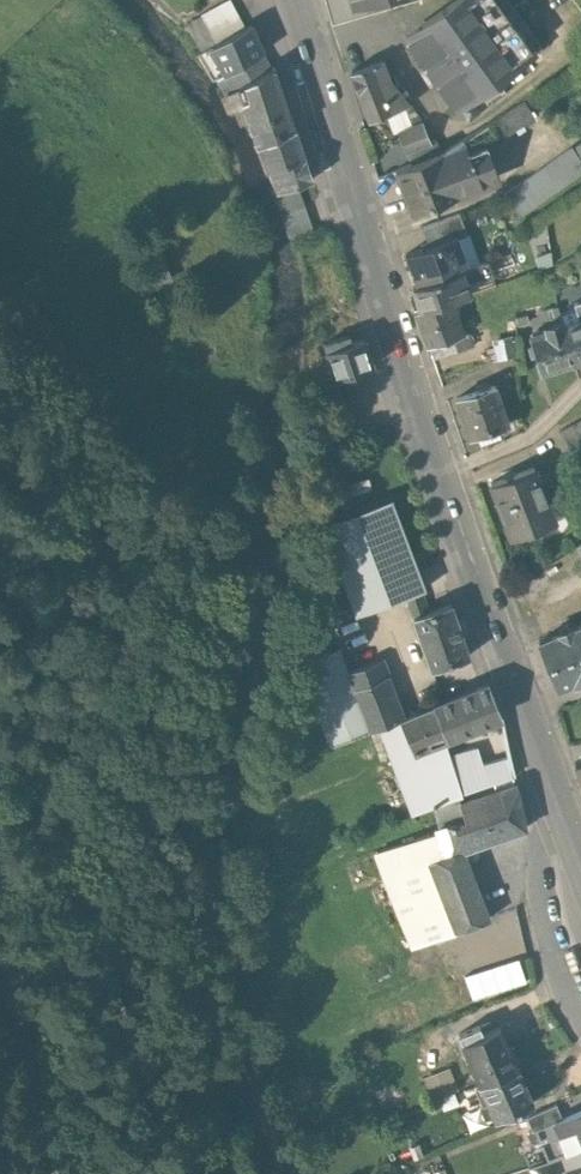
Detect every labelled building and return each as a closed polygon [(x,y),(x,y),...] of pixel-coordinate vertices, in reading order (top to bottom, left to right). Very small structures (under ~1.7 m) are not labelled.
[(201,16),(217,45),(246,29),(231,0),(201,16)] [(501,0),(454,0),(405,35),(457,109),(538,51),(501,0)] [(251,26),(246,29),(218,46),(200,57),(227,96),(251,82),(243,66),(263,55),(251,26)] [(352,73),(371,121),(405,107),(410,105),(391,80),(383,60),(352,73)] [(295,130),(275,69),(251,82),(227,96),(222,98),(232,117),(237,115),(240,126),(243,124),(250,129),(256,148),(260,147),(295,130)] [(471,158),(534,116),(524,100),(443,153),(412,165),(396,171),(413,214),(501,179),(492,158),(474,166),(471,158)] [(399,133),(412,165),(443,153),(435,140),(430,142),(423,123),(410,105),(405,107),(413,127),(399,133)] [(260,147),(280,194),(291,190),(313,182),(295,130),(260,147)] [(521,214),(580,171),(567,152),(507,195),(521,214)] [(291,190),(280,194),(281,197),(277,199),(284,215),(282,216),(289,240),(314,232),(305,208),(299,210),(291,190)] [(459,214),(423,228),(431,247),(458,237),(467,233),(459,214)] [(406,256),(417,287),(470,268),(458,237),(431,247),(406,256)] [(414,314),(416,313),(452,300),(471,293),(466,281),(487,273),(484,263),(470,268),(417,287),(413,289),(416,298),(410,301),(414,314)] [(464,334),(452,300),(416,313),(428,347),(453,338),(458,352),(473,347),(468,332),(464,334)] [(575,362),(580,360),(580,302),(574,304),(575,310),(561,314),(575,362)] [(543,371),(575,362),(561,314),(558,307),(544,310),(548,324),(553,322),(554,328),(532,334),(543,371)] [(373,368),(364,342),(348,347),(345,340),(325,346),(336,380),(373,368)] [(509,424),(495,385),(456,399),(470,438),(509,424)] [(580,457),(580,416),(561,429),(580,458),(580,457)] [(548,502),(535,467),(491,484),(512,538),(556,522),(555,520),(551,522),(544,503),(548,502)] [(426,590),(391,500),(324,526),(358,616),(426,590)] [(469,657),(452,606),(429,614),(424,601),(410,606),(432,670),(469,657)] [(573,629),(572,627),(560,632),(560,634),(540,642),(558,687),(573,681),(573,682),(580,679),(580,626),(573,629)] [(401,721),(378,663),(349,675),(339,650),(298,666),(331,749),(374,732),(401,721)] [(489,684),(401,721),(414,754),(445,741),(503,717),(489,684)] [(515,776),(511,758),(482,766),(477,748),(450,757),(445,741),(414,754),(401,721),(374,732),(377,741),(384,738),(399,778),(381,784),(394,823),(435,808),(460,799),(459,796),(515,776)] [(435,808),(441,832),(451,857),(464,852),(526,828),(515,776),(459,796),(460,799),(435,808)] [(490,919),(464,852),(451,857),(441,832),(421,839),(375,854),(412,950),(490,919)] [(521,960),(493,967),(498,989),(526,983),(521,960)] [(460,1037),(481,1084),(518,1068),(515,1061),(519,1059),(514,1048),(510,1050),(500,1027),(481,1036),(477,1029),(460,1037)] [(533,1103),(518,1068),(481,1084),(475,1087),(483,1106),(489,1104),(496,1120),(533,1103)] [(452,1070),(425,1080),(434,1103),(461,1092),(452,1070)] [(560,1120),(564,1118),(557,1103),(527,1117),(534,1134),(561,1123),(560,1120)] [(564,1118),(560,1120),(561,1123),(565,1131),(578,1127),(580,1136),(580,1111),(564,1118)]
